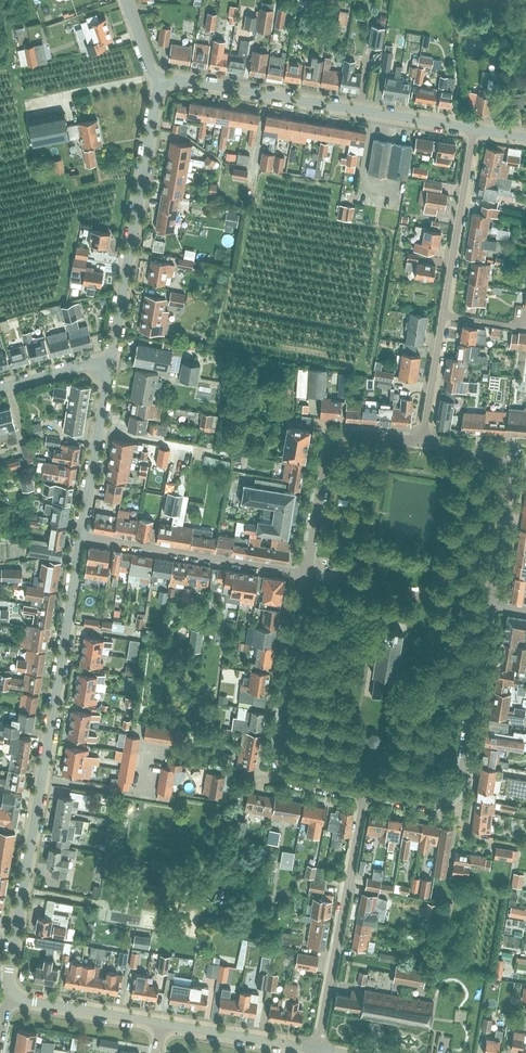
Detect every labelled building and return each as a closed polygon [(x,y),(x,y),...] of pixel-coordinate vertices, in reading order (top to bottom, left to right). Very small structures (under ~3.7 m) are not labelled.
[(296,11),(304,12),(304,13),(313,14),(315,0),(298,0),(296,11)] [(335,0),(327,0),(326,8),(334,9),(335,0)] [(238,7),(230,6),(228,16),(230,17),(236,18),(238,7)] [(274,10),(261,8),(257,29),(270,31),(274,10)] [(286,9),(279,8),(276,26),(283,27),(286,9)] [(347,27),(350,13),(339,11),(337,25),(347,27)] [(215,28),(217,14),(208,12),(206,27),(215,28)] [(89,24),(83,26),(87,36),(93,34),(95,42),(87,45),(89,53),(106,47),(104,40),(112,37),(106,18),(99,21),(97,13),(87,17),(89,24)] [(257,16),(246,14),(244,27),(255,29),(257,16)] [(372,25),(368,45),(381,47),(385,27),(372,25)] [(161,27),(158,43),(165,44),(166,37),(170,38),(171,28),(161,27)] [(214,39),(212,49),(209,66),(211,66),(212,69),(216,69),(217,67),(225,69),(228,52),(224,51),(226,41),(214,39)] [(241,54),(230,53),(228,69),(244,72),(249,40),(241,39),(239,50),(241,50),(241,54)] [(170,59),(189,62),(192,46),(172,43),(170,59)] [(207,66),(210,46),(205,46),(194,44),(191,63),(207,66)] [(35,45),(25,47),(25,48),(20,49),(24,64),(29,63),(29,64),(47,61),(46,56),(37,58),(35,45)] [(394,50),(386,49),(383,66),(391,67),(394,50)] [(264,75),(268,52),(253,50),(249,73),(264,75)] [(282,56),(270,54),(267,75),(282,78),(285,57),(286,51),(283,51),(282,56)] [(323,60),(317,59),(318,56),(312,55),(311,66),(305,65),(302,82),(319,84),(323,60)] [(325,56),(321,85),(337,87),(340,71),(329,69),(329,66),(330,67),(332,57),(325,56)] [(433,58),(420,56),(418,64),(432,66),(433,58)] [(358,91),(362,73),(354,71),(356,61),(345,59),(343,70),(340,88),(358,91)] [(287,60),(284,79),(300,81),(303,63),(287,60)] [(396,97),(400,75),(402,66),(396,65),(394,75),(395,75),(395,78),(387,76),(383,95),(396,97)] [(415,75),(417,67),(410,65),(409,74),(415,75)] [(425,67),(418,66),(416,75),(423,76),(425,67)] [(481,84),(488,85),(490,72),(483,71),(481,84)] [(403,76),(400,75),(396,97),(407,99),(411,78),(403,76)] [(450,106),(453,90),(455,78),(448,76),(445,89),(441,88),(438,104),(450,106)] [(418,85),(415,100),(434,103),(436,88),(418,85)] [(489,89),(479,88),(478,93),(469,91),(467,102),(475,104),(474,110),(489,112),(492,95),(488,95),(489,89)] [(176,113),(175,121),(188,123),(189,116),(202,118),(204,104),(190,101),(189,106),(177,104),(176,113)] [(202,118),(199,136),(204,137),(207,119),(215,120),(218,106),(204,104),(202,118)] [(227,136),(232,108),(218,106),(215,120),(226,122),(226,125),(223,125),(219,148),(225,149),(227,136)] [(232,108),(227,136),(233,137),(235,123),(243,125),(246,111),(232,108)] [(259,113),(246,111),(243,125),(251,126),(248,144),(254,145),(259,113)] [(70,138),(67,125),(65,112),(28,120),(33,145),(70,138)] [(267,114),(263,134),(278,136),(282,117),(267,114)] [(282,117),(278,136),(292,139),(295,119),(282,117)] [(79,122),(67,124),(70,138),(81,136),(83,147),(87,166),(96,164),(93,145),(102,143),(97,119),(79,122)] [(295,119),(292,139),(307,141),(308,135),(310,121),(295,119)] [(310,121),(308,135),(322,137),(324,124),(310,121)] [(319,153),(319,154),(326,155),(329,142),(327,142),(328,138),(336,139),(338,126),(324,124),(322,137),(319,153)] [(338,126),(336,139),(350,141),(351,142),(353,129),(338,126)] [(348,158),(347,164),(355,165),(357,153),(356,153),(363,154),(364,144),(366,131),(365,131),(366,129),(359,128),(359,130),(353,129),(351,142),(350,141),(347,158),(348,158)] [(417,137),(414,151),(423,153),(423,149),(431,150),(431,148),(438,149),(437,154),(438,154),(438,156),(437,156),(436,162),(449,165),(450,158),(448,158),(449,156),(453,157),(456,143),(417,137)] [(407,179),(412,146),(374,139),(368,172),(407,179)] [(171,141),(169,154),(190,158),(192,144),(171,141)] [(486,147),(484,158),(501,161),(506,162),(507,163),(519,165),(520,157),(508,154),(506,160),(502,159),(505,146),(497,144),(496,149),(486,147)] [(290,153),(289,160),(295,161),(296,154),(297,149),(296,149),(291,148),(290,153)] [(274,153),(263,151),(260,166),(272,168),(274,153)] [(238,152),(237,161),(249,163),(250,155),(238,152)] [(209,153),(205,159),(212,164),(216,159),(209,153)] [(188,171),(190,158),(169,154),(167,167),(188,171)] [(276,155),(274,169),(282,170),(285,157),(276,155)] [(62,158),(54,160),(56,173),(64,172),(62,158)] [(484,158),(481,172),(499,176),(504,177),(507,163),(506,162),(501,161),(484,158)] [(414,166),(413,174),(427,176),(428,169),(414,166)] [(185,183),(188,171),(167,167),(164,180),(185,183)] [(234,168),(232,176),(246,179),(247,170),(234,168)] [(497,187),(499,176),(481,172),(479,183),(497,187)] [(183,196),(185,183),(164,180),(162,193),(182,196),(183,196)] [(193,181),(193,189),(205,188),(204,180),(193,181)] [(447,194),(440,193),(442,183),(425,181),(424,189),(427,190),(424,212),(437,214),(438,208),(445,209),(447,194)] [(513,191),(497,187),(479,183),(477,195),(496,199),(497,193),(511,196),(513,191)] [(173,233),(179,199),(181,199),(182,196),(162,193),(159,208),(156,228),(163,230),(163,229),(172,231),(171,233),(173,233)] [(193,199),(192,210),(201,211),(203,201),(193,199)] [(206,201),(204,213),(213,214),(215,203),(206,201)] [(340,204),(338,217),(344,218),(350,219),(353,206),(346,205),(340,204)] [(473,213),(469,235),(486,238),(486,236),(490,216),(498,217),(500,209),(482,206),(481,214),(473,213)] [(229,213),(227,224),(237,225),(239,215),(229,213)] [(422,242),(415,241),(413,250),(433,253),(435,245),(439,246),(441,232),(425,229),(425,227),(416,225),(415,232),(424,233),(422,242)] [(84,234),(91,235),(90,243),(108,246),(110,232),(85,228),(84,234)] [(498,230),(496,238),(509,240),(510,232),(498,230)] [(467,248),(465,257),(484,260),(486,248),(495,249),(497,241),(486,239),(486,238),(469,235),(467,248)] [(89,248),(77,246),(76,257),(87,259),(89,248)] [(186,249),(184,258),(194,260),(196,251),(186,249)] [(113,258),(114,252),(105,250),(104,256),(113,258)] [(74,257),(72,269),(70,280),(101,286),(104,271),(94,270),(94,267),(86,266),(87,259),(74,257)] [(179,258),(177,265),(192,268),(194,260),(184,258),(179,258)] [(152,259),(148,281),(159,283),(165,284),(165,283),(171,284),(172,276),(174,264),(169,263),(169,262),(152,259)] [(407,260),(405,269),(416,271),(415,276),(433,279),(435,265),(407,260)] [(472,261),(469,282),(487,284),(490,264),(472,261)] [(485,296),(487,284),(469,282),(466,303),(485,306),(487,297),(485,296)] [(171,291),(169,303),(183,305),(185,294),(171,291)] [(166,299),(146,295),(140,329),(164,333),(168,311),(164,310),(166,299)] [(77,318),(75,311),(81,309),(79,302),(62,306),(66,321),(69,330),(68,330),(73,349),(93,344),(88,324),(79,327),(77,318)] [(61,304),(56,306),(60,320),(65,318),(61,304)] [(407,329),(406,340),(422,343),(427,314),(410,312),(409,321),(407,329)] [(1,321),(4,332),(11,330),(8,319),(1,321)] [(463,325),(461,339),(485,343),(486,334),(485,333),(486,328),(463,325)] [(49,343),(52,355),(71,349),(68,337),(68,338),(66,330),(47,335),(49,342),(49,343)] [(26,343),(30,361),(50,355),(45,338),(33,341),(30,331),(23,333),(26,343)] [(517,347),(519,332),(519,334),(512,333),(510,346),(517,347)] [(523,348),(525,333),(519,332),(517,347),(523,348)] [(163,348),(138,344),(134,363),(178,371),(183,345),(164,342),(163,348)] [(415,351),(416,345),(404,342),(403,349),(415,351)] [(460,343),(458,358),(466,360),(469,360),(474,361),(486,363),(487,356),(477,355),(478,347),(471,346),(471,345),(460,343)] [(24,345),(8,349),(12,365),(28,361),(24,345)] [(0,351),(0,369),(10,366),(6,354),(6,355),(5,352),(3,353),(2,350),(0,351)] [(402,352),(400,364),(419,368),(421,355),(402,352)] [(252,357),(250,365),(258,367),(260,359),(252,357)] [(462,381),(466,360),(458,358),(458,359),(447,357),(444,377),(448,378),(446,389),(467,392),(469,382),(462,381)] [(200,364),(183,361),(179,379),(197,382),(200,364)] [(492,361),(491,372),(498,372),(499,362),(492,361)] [(416,380),(419,368),(400,364),(398,377),(416,380)] [(324,397),(324,396),(326,396),(327,391),(324,391),(326,370),(298,369),(296,395),(324,397)] [(393,372),(376,369),(374,378),(392,380),(393,372)] [(136,386),(133,399),(151,403),(151,402),(153,393),(159,394),(159,389),(161,382),(157,381),(158,374),(137,370),(134,385),(136,386)] [(378,386),(390,388),(391,387),(392,382),(379,379),(378,386)] [(71,384),(67,384),(66,388),(55,386),(53,399),(65,401),(65,398),(69,399),(64,430),(82,433),(90,387),(72,384),(71,384)] [(442,391),(436,425),(450,428),(456,394),(442,391)] [(399,394),(394,393),(394,396),(393,401),(393,407),(392,407),(391,424),(410,425),(412,399),(401,398),(401,408),(396,407),(396,399),(398,399),(399,394)] [(331,398),(321,398),(320,419),(329,419),(330,417),(340,418),(341,401),(331,401),(331,398)] [(153,418),(156,404),(133,399),(131,413),(148,417),(153,418)] [(393,407),(393,401),(379,400),(379,407),(378,423),(391,424),(392,407),(393,407)] [(175,404),(174,415),(183,415),(183,411),(190,411),(191,405),(175,404)] [(362,422),(364,406),(364,404),(361,404),(361,406),(346,405),(345,421),(362,422)] [(378,423),(379,407),(364,406),(362,422),(378,423)] [(525,413),(525,406),(525,409),(509,407),(509,411),(508,411),(508,416),(506,433),(523,434),(525,413)] [(0,409),(0,440),(7,439),(8,444),(19,441),(16,428),(10,407),(0,409)] [(508,416),(508,411),(486,409),(486,413),(485,414),(484,431),(506,433),(508,416)] [(485,414),(486,413),(464,411),(461,429),(484,431),(485,414)] [(145,431),(148,417),(131,413),(128,428),(145,431)] [(202,413),(200,424),(216,427),(218,416),(202,413)] [(310,428),(311,416),(302,415),(301,423),(298,423),(298,422),(292,421),(292,425),(288,425),(283,455),(287,456),(305,459),(310,428)] [(28,424),(31,438),(44,434),(41,421),(28,424)] [(151,423),(149,432),(165,435),(167,426),(151,423)] [(46,443),(59,445),(60,436),(47,434),(46,443)] [(113,439),(111,451),(132,455),(134,448),(138,449),(139,443),(113,439)] [(31,440),(21,443),(24,455),(34,452),(31,440)] [(63,444),(63,448),(55,447),(53,458),(78,462),(80,446),(63,444)] [(172,448),(162,447),(159,463),(169,464),(172,448)] [(137,456),(132,455),(111,451),(109,464),(130,468),(131,461),(136,462),(137,456)] [(300,488),(304,465),(305,459),(287,456),(283,478),(290,479),(289,486),(300,488)] [(19,458),(5,462),(8,470),(21,466),(19,458)] [(77,466),(45,461),(43,471),(39,470),(39,476),(74,482),(77,466)] [(129,475),(130,468),(109,464),(107,477),(132,481),(133,475),(129,475)] [(295,516),(299,494),(295,493),(296,492),(285,490),(286,483),(256,478),(254,485),(244,483),(241,502),(264,506),(262,516),(264,516),(263,520),(258,519),(258,524),(247,522),(246,527),(245,530),(251,531),(257,532),(289,537),(292,516),(295,516)] [(32,479),(21,481),(23,489),(33,487),(32,479)] [(108,481),(106,499),(121,502),(124,484),(108,481)] [(73,486),(56,483),(55,484),(45,482),(43,492),(54,494),(53,501),(70,504),(73,486)] [(177,526),(183,497),(183,494),(169,491),(165,512),(175,514),(173,525),(160,522),(157,541),(175,544),(178,526),(177,526)] [(178,524),(183,497),(177,526),(178,526),(175,544),(216,551),(218,538),(212,537),(213,530),(178,524)] [(70,506),(53,503),(46,502),(44,511),(52,513),(51,521),(67,524),(70,506)] [(120,514),(118,513),(118,515),(115,533),(135,537),(138,519),(129,518),(130,511),(121,509),(120,514)] [(141,518),(140,518),(137,537),(155,540),(157,528),(153,527),(155,512),(142,510),(141,518)] [(115,533),(118,515),(97,511),(93,530),(115,533)] [(233,553),(238,520),(235,536),(219,533),(218,538),(216,551),(233,553)] [(241,527),(246,527),(247,522),(238,520),(233,553),(246,556),(250,536),(250,534),(247,534),(246,538),(240,537),(241,527)] [(31,538),(29,553),(61,558),(66,528),(52,525),(49,541),(31,538)] [(521,528),(517,551),(525,552),(525,529),(521,528)] [(269,559),(271,546),(260,545),(261,538),(256,537),(250,536),(246,556),(269,559)] [(288,562),(290,549),(291,542),(288,542),(288,540),(272,537),(271,546),(269,559),(288,562)] [(107,565),(110,549),(90,546),(85,575),(108,578),(110,565),(107,565)] [(120,569),(122,552),(123,551),(114,550),(111,569),(116,570),(115,576),(114,576),(113,583),(117,583),(120,569)] [(517,551),(515,563),(525,565),(525,552),(517,551)] [(129,571),(133,553),(122,552),(120,569),(129,571)] [(149,582),(153,557),(133,553),(129,571),(130,571),(129,578),(149,582)] [(171,576),(174,560),(155,557),(152,573),(152,578),(158,579),(159,575),(171,576)] [(43,563),(39,586),(56,589),(59,570),(60,570),(61,562),(50,560),(49,564),(43,563)] [(185,582),(188,563),(174,560),(171,576),(170,579),(169,586),(168,594),(174,595),(176,581),(185,582)] [(342,562),(332,560),(331,567),(341,569),(342,562)] [(209,582),(211,567),(188,563),(185,582),(199,585),(200,581),(209,582)] [(515,563),(514,575),(525,577),(525,565),(515,563)] [(2,567),(1,579),(22,580),(22,568),(2,567)] [(213,567),(210,590),(216,591),(223,592),(228,592),(226,600),(240,602),(240,601),(241,596),(245,572),(219,568),(213,567)] [(254,603),(259,574),(245,572),(241,596),(240,601),(254,603)] [(283,592),(285,578),(260,575),(258,589),(263,589),(263,588),(265,589),(283,592)] [(514,575),(510,599),(523,601),(524,595),(525,595),(525,577),(514,575)] [(45,587),(56,589),(39,586),(28,584),(26,596),(32,598),(31,604),(53,607),(56,592),(45,590),(45,587)] [(184,586),(182,598),(189,599),(192,588),(184,586)] [(281,602),(283,592),(265,589),(263,600),(281,602)] [(162,590),(160,600),(166,601),(168,592),(162,590)] [(277,629),(280,609),(281,603),(260,600),(259,607),(264,607),(261,627),(277,629)] [(33,624),(34,624),(50,627),(53,609),(42,607),(42,609),(38,608),(38,607),(24,604),(23,611),(35,613),(33,624)] [(507,615),(503,641),(523,644),(523,643),(525,644),(525,642),(523,641),(524,637),(525,629),(525,618),(507,615)] [(87,618),(86,625),(99,627),(100,620),(87,618)] [(125,623),(103,620),(102,627),(123,631),(125,623)] [(22,635),(20,645),(30,647),(46,650),(50,627),(34,624),(33,624),(28,623),(26,635),(22,635)] [(274,645),(277,629),(261,627),(249,625),(246,642),(258,643),(274,645)] [(398,629),(394,628),(386,627),(385,629),(379,628),(372,673),(375,673),(393,676),(396,677),(403,632),(397,631),(398,629)] [(193,629),(190,649),(200,650),(203,630),(193,629)] [(113,641),(85,636),(83,649),(102,653),(103,645),(113,646),(113,641)] [(249,650),(250,643),(239,641),(238,648),(249,650)] [(525,644),(523,643),(523,644),(503,641),(499,664),(525,669),(525,661),(525,644)] [(270,671),(274,646),(274,645),(258,643),(255,662),(251,661),(250,668),(252,668),(270,671)] [(19,645),(10,644),(9,651),(18,652),(19,645)] [(46,652),(28,649),(26,660),(18,658),(16,669),(42,673),(46,652)] [(100,660),(102,653),(83,649),(80,663),(103,667),(104,661),(100,660)] [(131,649),(129,657),(136,658),(138,650),(131,649)] [(515,669),(499,666),(496,681),(508,683),(518,685),(519,678),(513,677),(515,669)] [(265,704),(270,671),(252,668),(250,677),(244,676),(243,683),(242,683),(239,700),(253,702),(253,703),(265,704)] [(9,688),(9,686),(39,691),(42,675),(26,673),(24,679),(11,676),(11,675),(0,673),(0,687),(9,688)] [(79,673),(77,686),(95,689),(97,681),(107,683),(108,675),(99,674),(99,676),(79,673)] [(389,699),(390,690),(392,682),(393,676),(375,673),(375,679),(374,679),(372,696),(389,699)] [(508,712),(511,693),(507,692),(508,683),(496,681),(491,714),(507,717),(508,712)] [(227,697),(229,684),(220,682),(218,695),(227,697)] [(94,697),(95,689),(77,686),(74,699),(97,703),(97,698),(94,697)] [(23,693),(20,708),(36,711),(38,695),(23,693)] [(262,727),(264,711),(247,709),(246,718),(234,716),(232,728),(243,731),(250,732),(251,726),(262,727)] [(19,734),(19,725),(33,728),(35,713),(20,710),(18,718),(12,718),(11,724),(5,724),(6,722),(0,722),(0,733),(19,734)] [(73,710),(71,723),(89,726),(91,718),(94,719),(100,720),(101,714),(73,710)] [(523,723),(525,714),(514,713),(508,712),(507,717),(491,714),(490,715),(490,714),(488,726),(507,729),(508,721),(523,723)] [(88,734),(89,726),(71,723),(68,736),(97,741),(98,735),(91,734),(91,735),(88,734)] [(151,740),(153,726),(146,725),(144,739),(151,740)] [(158,741),(160,727),(153,726),(151,740),(158,741)] [(165,742),(167,728),(160,727),(158,741),(165,742)] [(172,741),(174,729),(167,728),(165,742),(172,743),(172,741)] [(487,733),(485,743),(522,749),(522,748),(525,748),(525,747),(525,732),(514,730),(513,734),(490,730),(489,733),(487,733)] [(255,767),(261,734),(250,732),(243,731),(241,744),(237,764),(255,767)] [(139,746),(140,739),(140,737),(126,734),(125,743),(139,746)] [(10,751),(12,752),(29,755),(31,739),(20,737),(20,739),(12,738),(10,751)] [(137,753),(139,746),(125,743),(123,750),(137,753)] [(497,755),(499,747),(485,745),(482,763),(508,767),(509,761),(498,760),(499,755),(497,755)] [(67,746),(64,759),(92,763),(93,756),(88,755),(89,749),(67,746)] [(117,750),(115,760),(122,761),(122,757),(123,751),(117,750)] [(136,760),(137,753),(123,750),(123,751),(122,757),(136,760)] [(26,771),(29,755),(12,752),(9,768),(26,771)] [(233,753),(227,752),(225,761),(233,763),(234,760),(232,760),(233,753)] [(135,767),(136,760),(122,757),(122,761),(121,764),(135,767)] [(90,777),(92,763),(64,759),(62,772),(90,777)] [(183,763),(172,762),(169,761),(168,767),(176,769),(182,770),(183,763)] [(134,774),(135,767),(121,764),(120,771),(134,774)] [(191,764),(190,772),(198,774),(200,766),(191,764)] [(502,775),(503,768),(482,765),(478,788),(496,791),(525,796),(525,779),(502,775)] [(176,769),(168,767),(162,766),(161,772),(174,775),(176,769)] [(26,773),(9,770),(6,786),(23,788),(26,773)] [(133,781),(134,774),(120,771),(119,778),(130,780),(133,781)] [(225,775),(207,771),(204,792),(222,795),(225,775)] [(173,781),(174,775),(161,772),(160,779),(173,781)] [(129,788),(130,780),(119,778),(118,786),(129,788)] [(172,787),(173,781),(160,779),(158,785),(172,787)] [(171,794),(172,787),(158,785),(157,791),(158,791),(170,793),(171,794)] [(496,791),(478,788),(476,798),(489,799),(495,800),(496,794),(499,795),(499,796),(505,797),(506,795),(508,796),(508,793),(496,791)] [(72,804),(86,806),(89,793),(71,790),(70,797),(59,795),(57,808),(71,811),(72,804)] [(4,792),(1,806),(19,809),(22,793),(11,791),(10,793),(4,792)] [(272,815),(275,797),(248,792),(245,809),(272,815)] [(280,818),(284,798),(275,797),(272,815),(271,816),(280,818)] [(299,816),(302,802),(284,798),(280,818),(297,821),(298,815),(299,816)] [(515,804),(495,800),(489,799),(476,798),(475,810),(493,812),(494,812),(495,806),(501,807),(500,808),(514,811),(515,804)] [(304,802),(301,819),(309,820),(307,834),(319,837),(322,823),(323,823),(326,806),(304,802)] [(17,825),(19,809),(1,806),(0,805),(0,822),(17,825)] [(70,817),(71,811),(57,808),(54,821),(83,826),(84,820),(70,817)] [(340,819),(352,821),(354,811),(341,809),(336,808),(336,811),(331,811),(330,819),(329,819),(328,829),(333,829),(333,830),(334,831),(338,831),(340,819)] [(490,832),(493,812),(475,810),(472,829),(490,832)] [(385,839),(389,817),(370,814),(366,832),(381,835),(380,840),(385,841),(386,839),(385,839)] [(399,838),(402,819),(389,817),(385,839),(386,839),(389,839),(387,848),(392,849),(394,840),(392,839),(392,837),(399,838)] [(237,818),(237,822),(235,833),(244,835),(247,820),(237,818)] [(333,837),(331,846),(339,847),(341,834),(350,835),(352,821),(340,819),(338,831),(334,831),(333,830),(332,837),(333,837)] [(420,839),(423,823),(405,820),(402,838),(399,856),(408,858),(410,843),(409,843),(410,839),(419,840),(420,838),(420,839)] [(67,836),(68,830),(82,832),(83,826),(54,821),(52,834),(58,835),(57,843),(69,845),(70,837),(67,836)] [(437,844),(440,826),(423,823),(420,839),(420,838),(419,840),(418,849),(428,850),(429,842),(437,844)] [(451,844),(453,828),(442,826),(440,842),(451,844)] [(8,874),(16,832),(0,829),(0,873),(8,874)] [(281,831),(270,829),(268,842),(278,844),(281,831)] [(448,860),(451,844),(440,842),(437,858),(448,860)] [(291,854),(292,847),(281,845),(280,853),(291,854)] [(516,860),(518,850),(496,846),(494,857),(516,860)] [(69,858),(70,855),(75,856),(76,849),(62,847),(61,849),(50,847),(47,863),(54,864),(52,874),(66,877),(68,867),(70,858),(69,858)] [(452,872),(452,875),(455,875),(455,873),(468,875),(470,865),(469,865),(471,854),(455,851),(452,872)] [(471,854),(469,865),(470,865),(479,867),(490,869),(491,859),(486,858),(486,856),(471,854)] [(445,876),(448,860),(437,858),(434,874),(445,876)] [(266,860),(264,868),(276,870),(277,862),(266,860)] [(308,864),(306,876),(314,878),(316,866),(308,864)] [(326,867),(317,866),(314,879),(323,881),(326,867)] [(521,887),(523,874),(513,872),(511,886),(521,887)] [(380,889),(381,883),(382,879),(368,877),(366,887),(380,890),(380,889)] [(428,895),(431,878),(423,877),(420,894),(428,895)] [(311,880),(309,889),(316,890),(317,888),(323,889),(325,882),(311,880)] [(251,881),(247,887),(253,890),(256,884),(251,881)] [(363,892),(359,910),(369,912),(369,909),(375,910),(378,895),(363,892)] [(314,898),(311,915),(313,915),(324,917),(325,914),(330,915),(333,898),(333,895),(323,893),(322,899),(319,898),(319,899),(316,898),(314,898)] [(101,895),(98,914),(108,916),(110,906),(124,909),(125,899),(101,895)] [(378,895),(375,910),(369,909),(369,912),(359,910),(357,920),(367,922),(373,923),(376,924),(378,918),(385,919),(388,899),(378,895)] [(452,902),(444,900),(441,915),(450,916),(452,902)] [(428,903),(425,917),(433,918),(436,904),(428,903)] [(524,908),(512,906),(510,915),(523,917),(524,908)] [(69,915),(53,912),(52,918),(38,915),(36,929),(66,934),(67,926),(69,915)] [(329,919),(313,916),(308,944),(325,947),(329,919)] [(371,933),(373,923),(367,922),(357,920),(355,930),(371,933)] [(26,929),(24,937),(31,939),(33,931),(26,929)] [(368,951),(371,933),(355,930),(352,948),(368,951)] [(149,947),(151,937),(135,934),(133,945),(149,947)] [(302,938),(283,935),(282,940),(301,943),(302,938)] [(38,937),(37,946),(47,947),(48,939),(38,937)] [(72,942),(65,941),(62,962),(63,960),(66,961),(65,972),(67,972),(65,983),(78,985),(81,972),(82,963),(82,962),(68,960),(72,942)] [(96,957),(98,946),(92,945),(90,956),(96,957)] [(105,947),(98,946),(96,957),(103,958),(105,947)] [(129,951),(120,950),(118,963),(126,964),(129,951)] [(44,965),(37,964),(35,978),(56,982),(58,968),(51,966),(53,958),(54,959),(54,957),(53,957),(54,952),(46,951),(44,965)] [(133,951),(130,965),(137,966),(140,953),(133,951)] [(318,955),(306,953),(299,952),(296,965),(316,969),(318,955)] [(396,955),(380,952),(379,958),(394,961),(399,961),(400,956),(395,955),(396,955)] [(167,972),(170,955),(161,954),(158,971),(167,972)] [(189,971),(190,958),(170,956),(169,969),(189,971)] [(207,975),(218,977),(219,963),(213,962),(209,961),(207,975)] [(91,988),(95,965),(82,963),(81,972),(78,985),(91,988)] [(220,963),(218,978),(227,980),(229,965),(220,963)] [(426,969),(396,964),(393,980),(423,985),(426,969)] [(104,990),(106,976),(99,974),(100,966),(95,965),(91,988),(104,990)] [(502,979),(503,969),(496,968),(494,977),(502,979)] [(107,970),(106,976),(104,990),(118,992),(120,981),(122,982),(123,974),(117,973),(117,972),(107,970)] [(259,971),(257,986),(266,987),(269,972),(259,971)] [(365,984),(368,973),(360,971),(357,982),(365,984)] [(147,981),(148,974),(135,972),(132,994),(144,997),(147,981)] [(269,972),(267,987),(276,988),(278,973),(269,972)] [(190,991),(191,984),(173,981),(173,978),(167,977),(164,992),(171,993),(170,1001),(188,1004),(190,991)] [(147,981),(144,997),(157,999),(159,985),(149,984),(149,982),(147,981)] [(202,986),(191,984),(190,991),(188,1004),(206,1007),(209,987),(202,986)] [(285,1020),(291,986),(285,985),(283,998),(279,997),(278,1004),(277,1004),(271,1003),(270,1005),(268,1017),(285,1020)] [(297,987),(291,986),(285,1020),(301,1023),(303,1011),(303,1008),(298,1007),(299,1000),(295,1000),(297,987)] [(239,999),(230,997),(231,988),(223,987),(219,1009),(237,1012),(239,999)] [(352,989),(351,995),(336,993),(334,1005),(361,1010),(360,1015),(429,1028),(434,1001),(365,988),(365,989),(362,989),(362,991),(352,989)] [(241,990),(239,999),(237,1012),(256,1015),(259,993),(241,990)] [(490,1030),(492,1018),(484,1016),(482,1029),(490,1030)] [(19,1028),(16,1042),(35,1045),(37,1031),(19,1028)] [(487,1036),(484,1052),(498,1052),(500,1039),(502,1039),(503,1030),(496,1029),(494,1038),(487,1036)] [(521,1050),(520,1052),(525,1052),(525,1041),(523,1041),(525,1032),(514,1030),(511,1049),(521,1050)] [(117,1050),(118,1041),(101,1038),(100,1047),(117,1050)] [(35,1045),(16,1042),(15,1052),(34,1052),(35,1045)]
